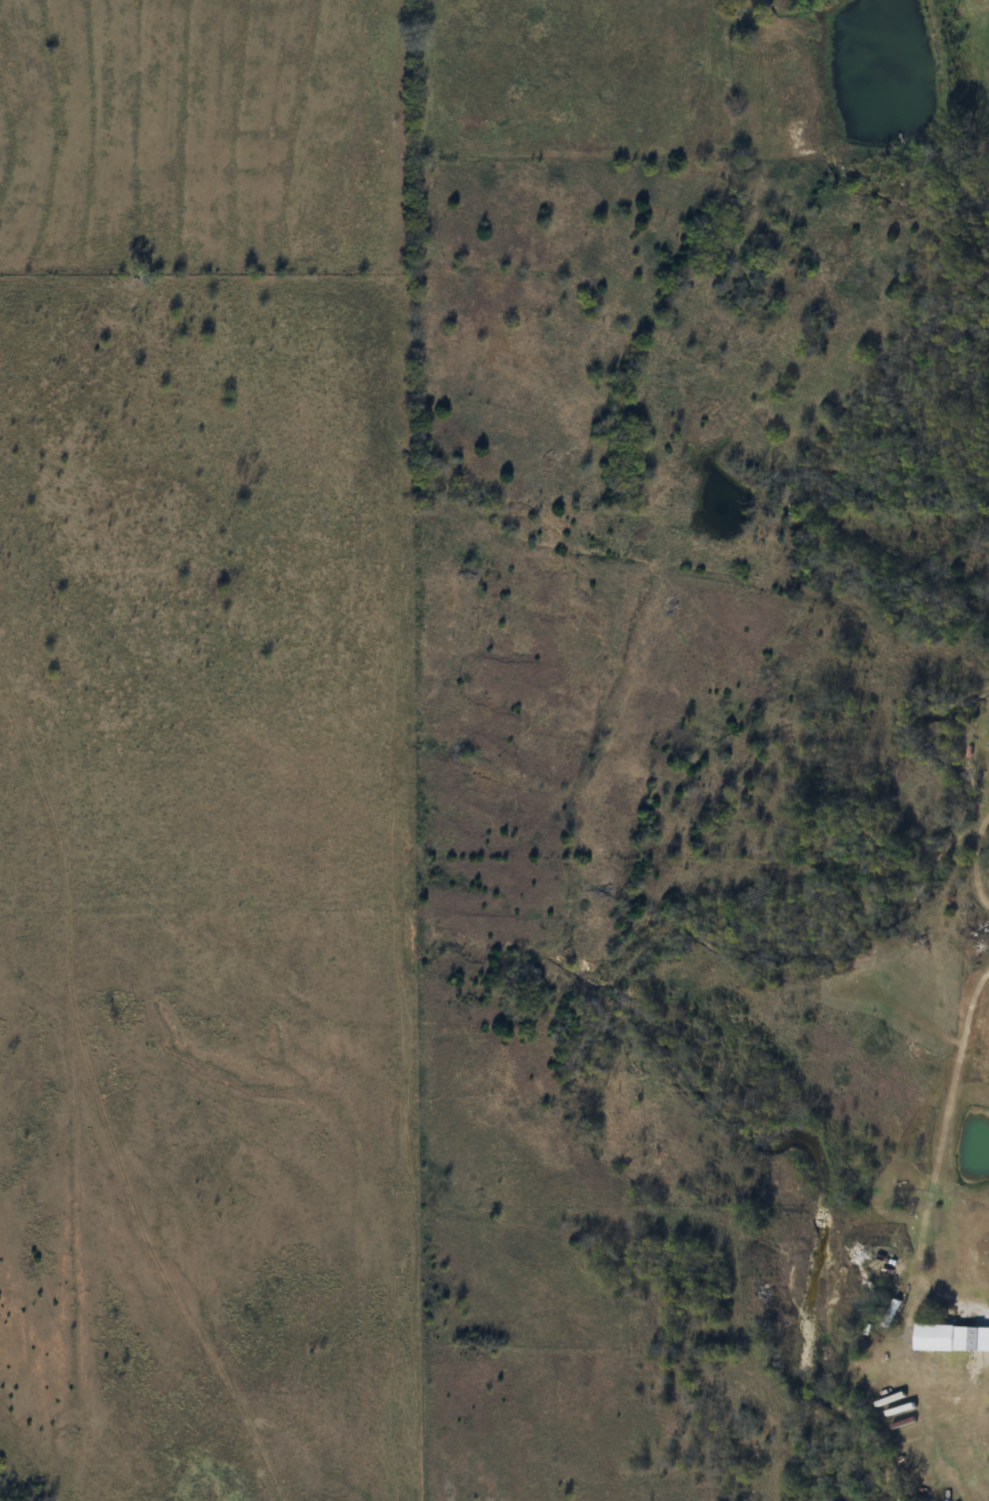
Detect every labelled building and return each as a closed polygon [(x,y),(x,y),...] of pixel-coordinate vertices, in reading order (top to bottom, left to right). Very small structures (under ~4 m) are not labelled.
[(988,1352),(988,1326),(922,1325),(922,1350),(988,1352)]
